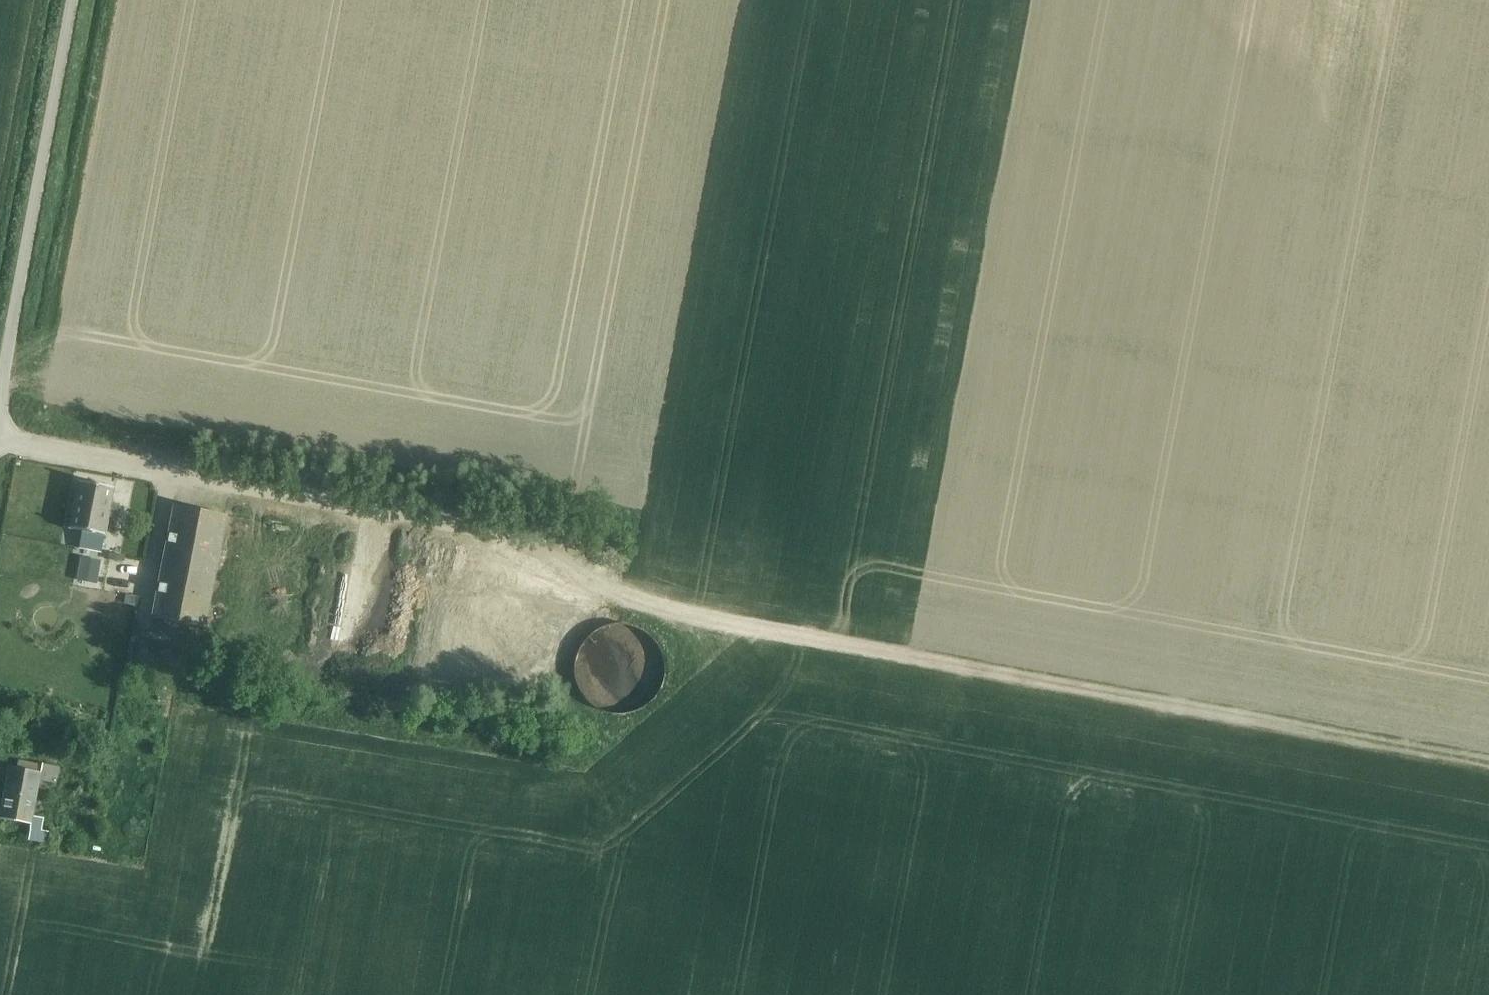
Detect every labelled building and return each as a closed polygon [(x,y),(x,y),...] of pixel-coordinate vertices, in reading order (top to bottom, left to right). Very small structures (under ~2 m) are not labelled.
[(114,488),(79,481),(69,530),(82,532),(79,549),(103,554),(106,537),(105,537),(108,518),(117,520),(120,505),(112,503),(114,488)] [(175,506),(154,619),(204,629),(225,515),(175,506)] [(100,561),(83,558),(80,572),(78,580),(96,583),(100,561)] [(600,710),(611,714),(623,715),(634,712),(645,707),(654,699),(660,689),(664,678),(664,666),(662,655),(656,644),(648,636),(638,629),(627,626),(616,625),(604,628),(594,633),(585,641),(579,651),(575,662),(575,673),(577,685),(582,695),(590,704),(600,710)] [(0,812),(0,819),(31,825),(28,840),(49,844),(51,833),(41,831),(44,820),(33,818),(40,781),(57,784),(60,768),(42,764),(40,773),(9,767),(0,812)]
